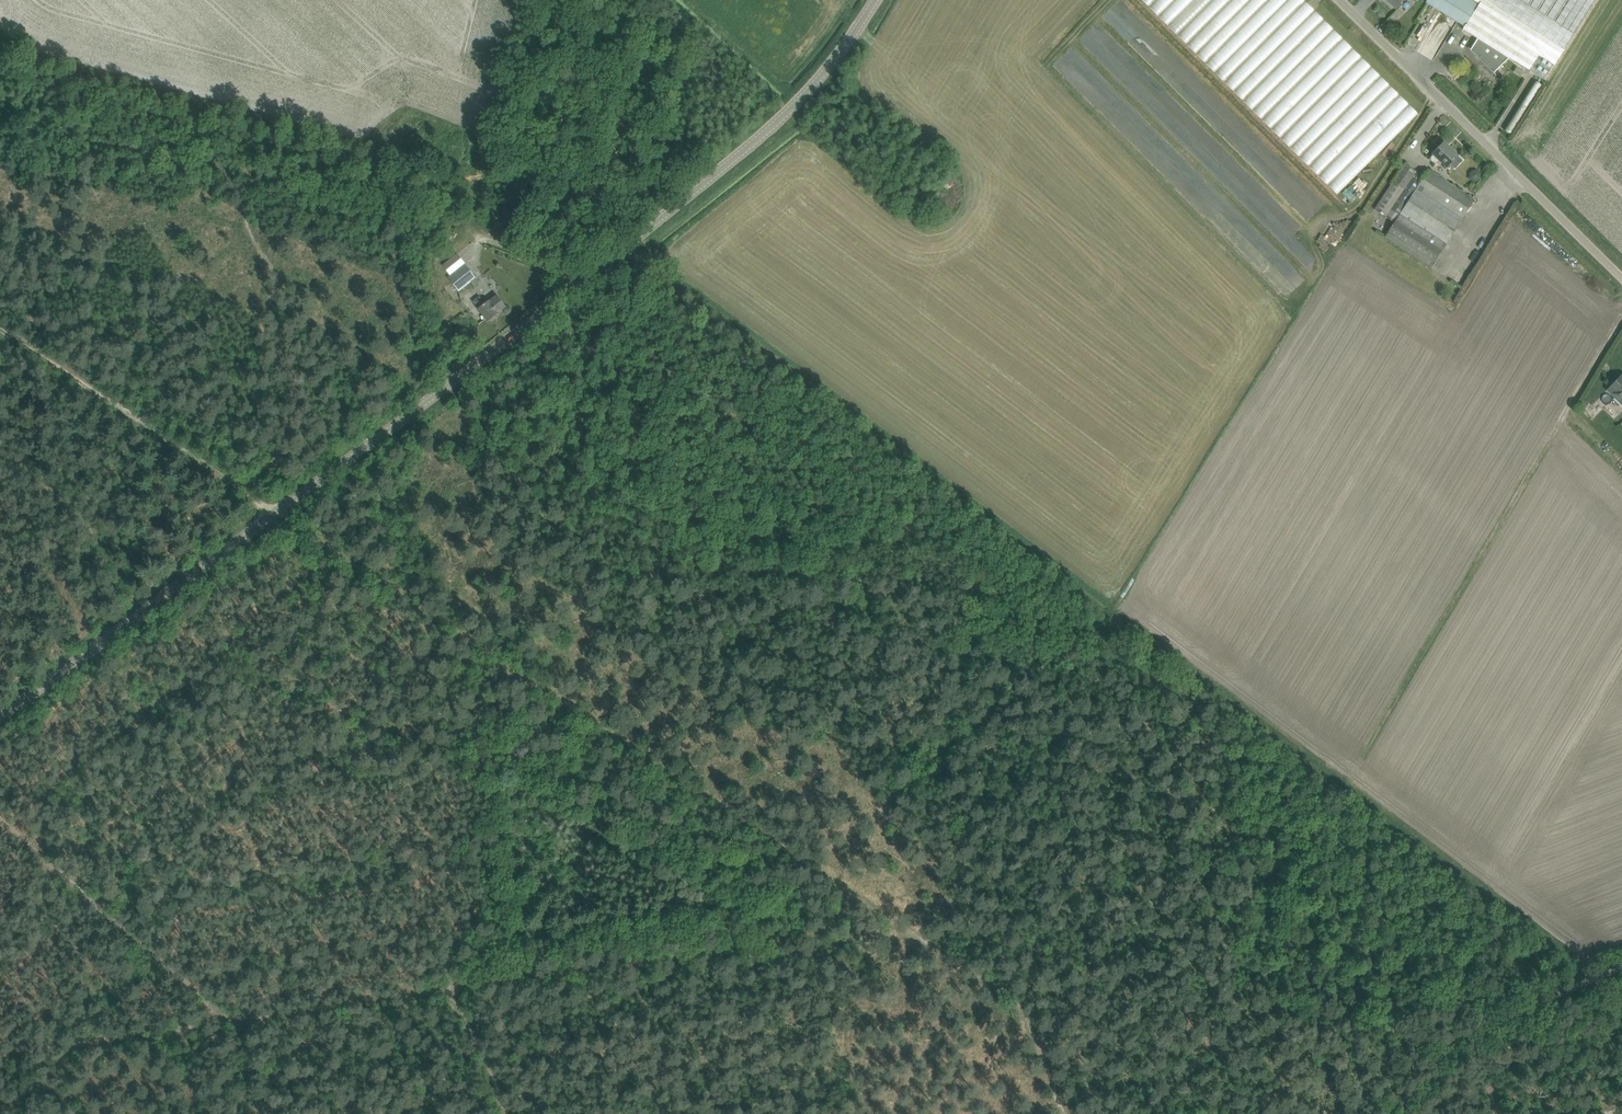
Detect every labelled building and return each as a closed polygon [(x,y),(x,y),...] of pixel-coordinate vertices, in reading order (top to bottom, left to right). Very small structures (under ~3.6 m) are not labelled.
[(1310,0),(1143,0),(1342,196),(1424,113),(1310,0)] [(1396,9),(1399,5),(1404,0),(1387,0),(1396,9)] [(1426,2),(1465,26),(1463,29),(1477,38),(1470,50),(1494,73),(1509,58),(1529,71),(1539,55),(1554,65),(1596,0),(1428,0),(1426,2)] [(1554,65),(1539,55),(1529,71),(1545,81),(1554,65)] [(1447,167),(1450,163),(1456,168),(1463,161),(1457,156),(1458,156),(1444,143),(1434,153),(1434,154),(1429,158),(1435,164),(1440,160),(1447,167)] [(1385,237),(1432,267),(1475,200),(1428,170),(1424,176),(1405,164),(1375,209),(1395,222),(1385,237)] [(480,282),(462,260),(447,271),(450,275),(447,277),(459,292),(471,282),(475,286),(480,282)] [(473,301),(479,309),(488,321),(499,313),(507,306),(497,294),(486,304),(480,296),(473,301)] [(1621,404),(1621,375),(1608,390),(1621,404)] [(1580,406),(1585,409),(1589,402),(1584,399),(1580,406)]
